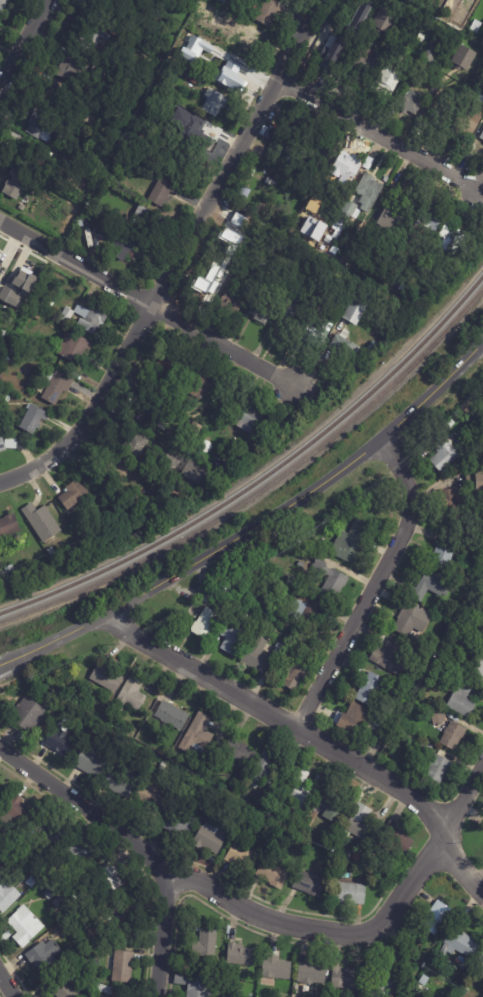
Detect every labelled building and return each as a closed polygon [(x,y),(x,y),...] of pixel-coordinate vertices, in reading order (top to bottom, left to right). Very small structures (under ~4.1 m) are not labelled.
[(4,8),(0,16),(0,0),(10,0),(5,9),(4,8)] [(256,20),(267,0),(274,0),(285,6),(284,8),(275,23),(274,22),(270,28),(256,20)] [(379,9),(364,0),(384,0),(379,9)] [(202,1),(208,5),(208,4),(220,10),(213,22),(208,20),(204,27),(192,20),(202,1)] [(356,36),(367,6),(356,2),(345,32),(356,36)] [(465,11),(458,25),(443,18),(451,3),(465,11)] [(386,34),(395,16),(379,7),(369,25),(386,34)] [(236,16),(233,23),(222,17),(226,9),(237,15),(236,16)] [(477,20),(482,23),(482,26),(478,36),(470,32),(477,20)] [(261,38),(257,46),(254,45),(249,55),(227,43),(237,23),(262,36),(261,38)] [(90,30),(103,38),(91,57),(77,48),(84,36),(85,37),(90,30)] [(323,49),(333,30),(352,41),(345,53),(337,49),(328,64),(318,58),(323,49)] [(425,41),(420,38),(423,33),(428,36),(425,41)] [(178,56),(196,63),(200,50),(210,54),(214,45),(186,35),(178,56)] [(432,39),(442,44),(439,49),(442,50),(434,65),(418,57),(427,41),(430,43),(432,39)] [(449,62),(466,71),(476,53),(459,44),(449,62)] [(383,57),(371,81),(363,77),(361,81),(355,78),(358,73),(351,69),(363,46),(383,57)] [(72,51),(85,58),(83,64),(88,67),(77,85),(58,74),(61,69),(59,67),(64,60),(66,61),(72,51)] [(228,59),(246,69),(243,76),(241,75),(236,84),(234,83),(230,90),(216,82),(228,59)] [(106,68),(101,78),(91,72),(96,63),(106,68)] [(395,93),(389,103),(370,91),(375,83),(378,85),(390,65),(402,72),(400,76),(404,79),(395,93)] [(200,79),(196,85),(185,79),(188,73),(200,79)] [(119,85),(122,80),(127,83),(124,88),(119,85)] [(68,93),(58,113),(44,105),(54,86),(68,93)] [(214,90),(230,100),(224,110),(223,108),(217,118),(203,110),(209,100),(207,99),(208,97),(205,96),(210,88),(214,90)] [(423,106),(417,116),(409,112),(407,115),(404,113),(405,110),(398,105),(405,92),(408,94),(410,90),(419,94),(420,92),(422,93),(424,91),(430,94),(423,106)] [(98,99),(101,95),(107,99),(104,103),(98,99)] [(80,101),(83,96),(91,101),(88,106),(80,101)] [(450,105),(456,109),(441,131),(425,120),(440,98),(450,105)] [(476,99),(482,103),(482,120),(473,138),(459,131),(476,99)] [(25,133),(31,124),(29,123),(35,112),(39,114),(42,107),(54,114),(44,131),(51,135),(47,142),(41,138),(39,141),(25,133)] [(206,140),(213,125),(190,115),(183,129),(206,140)] [(265,159),(273,141),(266,137),(271,126),(279,130),(281,126),(294,131),(296,127),(307,132),(295,157),(284,153),(278,165),(265,159)] [(121,149),(131,129),(138,133),(127,153),(121,149)] [(61,145),(58,151),(50,147),(53,141),(61,145)] [(313,141),(318,144),(316,148),(329,153),(321,170),(302,161),(312,141),(313,141)] [(41,151),(31,171),(16,164),(26,144),(41,151)] [(340,155),(345,158),(346,156),(358,162),(357,165),(361,167),(345,196),(329,188),(331,185),(324,181),(338,154),(340,155)] [(375,160),(376,161),(370,171),(363,168),(369,157),(375,160)] [(14,167),(28,175),(26,178),(29,180),(18,201),(2,193),(9,181),(10,182),(13,177),(9,175),(13,167),(14,167)] [(375,179),(374,181),(385,187),(370,214),(361,209),(363,205),(359,203),(363,197),(355,192),(365,173),(375,179)] [(179,188),(176,194),(172,192),(169,197),(171,198),(168,203),(166,202),(162,208),(149,200),(162,178),(179,188)] [(253,191),(247,203),(237,197),(243,186),(253,191)] [(31,199),(37,203),(30,216),(18,209),(25,196),(31,199)] [(268,204),(263,213),(258,210),(263,201),(268,204)] [(345,229),(338,225),(349,203),(362,209),(356,220),(351,217),(345,229)] [(165,220),(156,236),(152,233),(148,240),(134,232),(140,221),(134,218),(141,206),(165,220)] [(373,226),(392,236),(401,216),(383,207),(373,226)] [(427,211),(445,220),(437,235),(431,232),(428,239),(415,233),(426,210),(427,211)] [(108,242),(92,233),(97,224),(113,233),(108,242)] [(455,227),(463,233),(451,253),(441,247),(445,239),(441,236),(448,224),(455,227)] [(379,227),(374,238),(368,235),(372,225),(379,227)] [(240,235),(242,231),(248,235),(246,239),(240,235)] [(132,249),(125,263),(110,254),(121,234),(136,242),(132,249)] [(328,236),(333,239),(329,244),(325,241),(328,236)] [(234,247),(240,238),(245,241),(239,250),(234,247)] [(341,249),(336,256),(330,252),(334,245),(341,249)] [(238,256),(227,275),(212,267),(223,248),(238,256)] [(36,274),(18,268),(12,287),(31,292),(36,274)] [(204,269),(208,272),(207,274),(223,282),(215,297),(203,291),(203,292),(194,288),(204,269)] [(402,280),(398,287),(389,283),(393,275),(402,280)] [(234,280),(228,290),(223,286),(229,277),(234,280)] [(407,288),(404,293),(398,290),(401,285),(407,288)] [(15,308),(21,296),(3,286),(0,291),(0,300),(15,308)] [(15,288),(29,295),(22,307),(9,300),(15,288)] [(224,308),(219,305),(228,289),(235,294),(234,295),(246,302),(238,316),(224,308)] [(285,326),(276,321),(290,295),(294,298),(296,296),(300,299),(299,301),(308,306),(294,331),(285,326)] [(254,320),(256,318),(249,313),(259,296),(266,300),(264,304),(276,310),(266,327),(254,320)] [(358,327),(344,319),(355,297),(370,306),(358,327)] [(76,313),(69,325),(59,319),(66,308),(76,313)] [(92,309),(108,318),(103,327),(101,326),(95,337),(77,327),(82,318),(86,320),(90,313),(88,311),(91,308),(92,309)] [(332,328),(320,349),(303,340),(314,321),(323,327),(325,324),(332,328)] [(0,337),(3,331),(8,333),(5,340),(0,337)] [(93,344),(89,351),(87,350),(82,359),(80,358),(76,364),(56,353),(68,331),(93,344)] [(380,346),(370,358),(365,354),(375,341),(380,346)] [(352,343),(362,349),(357,358),(347,351),(352,343)] [(12,347),(21,351),(18,358),(14,356),(12,360),(7,357),(12,347)] [(180,367),(185,369),(182,375),(179,374),(167,399),(152,391),(161,373),(156,371),(163,358),(180,367)] [(212,382),(201,401),(187,393),(192,385),(186,382),(193,369),(208,377),(207,379),(212,382)] [(57,372),(75,382),(68,394),(65,392),(56,408),(42,400),(50,385),(40,379),(45,370),(55,376),(57,372)] [(32,406),(50,416),(47,422),(43,420),(40,425),(42,426),(40,431),(37,430),(34,436),(20,428),(26,417),(25,417),(27,414),(29,411),(27,409),(29,405),(32,407),(32,406)] [(252,407),(258,411),(257,414),(265,418),(254,437),(236,426),(248,405),(252,407)] [(158,428),(165,415),(171,419),(169,423),(170,424),(168,427),(168,426),(165,432),(158,428)] [(189,431),(194,423),(203,428),(195,442),(194,441),(192,444),(184,439),(189,431)] [(442,473),(431,460),(439,452),(431,444),(444,433),(454,444),(452,445),(461,456),(442,473)] [(149,442),(138,464),(124,457),(136,435),(149,442)] [(7,452),(0,454),(0,438),(2,437),(5,447),(6,439),(17,439),(17,450),(6,450),(7,452)] [(252,448),(247,458),(242,455),(247,446),(252,448)] [(128,477),(123,486),(102,475),(113,453),(127,461),(124,467),(131,471),(128,477)] [(234,461),(230,468),(223,464),(228,456),(234,461)] [(214,473),(209,482),(205,480),(201,487),(180,476),(188,460),(214,473)] [(478,474),(482,474),(482,489),(479,489),(467,489),(467,475),(478,474)] [(74,508),(72,510),(74,512),(68,517),(65,513),(68,511),(59,499),(67,493),(65,491),(67,490),(66,489),(79,480),(91,497),(78,506),(78,505),(74,508)] [(458,489),(443,489),(443,512),(459,512),(458,489)] [(36,509),(38,512),(46,507),(56,522),(50,526),(54,533),(42,541),(38,534),(37,534),(22,511),(33,504),(36,509)] [(22,533),(0,541),(0,521),(5,519),(5,518),(15,514),(16,517),(22,533)] [(365,540),(354,564),(331,553),(338,538),(338,539),(342,530),(350,534),(357,518),(372,525),(365,540)] [(432,565),(436,554),(435,553),(440,541),(441,541),(444,532),(461,538),(449,571),(432,565)] [(73,540),(66,545),(63,539),(70,535),(73,540)] [(327,564),(329,567),(333,570),(334,568),(350,578),(345,587),(344,586),(336,600),(321,592),(330,576),(329,575),(323,577),(315,559),(324,556),(327,564)] [(5,569),(12,566),(16,576),(8,579),(5,569)] [(448,588),(442,597),(429,590),(422,603),(410,596),(415,587),(417,589),(429,569),(432,571),(432,572),(451,582),(448,588)] [(237,581),(246,587),(240,596),(231,591),(237,581)] [(326,604),(315,625),(296,614),(301,605),(290,599),(297,587),(327,603),(326,604)] [(214,608),(222,594),(234,601),(226,615),(214,608)] [(418,622),(409,638),(394,629),(400,619),(398,618),(404,608),(406,609),(409,603),(424,610),(418,622)] [(213,610),(223,616),(208,641),(192,631),(193,630),(192,629),(196,621),(197,622),(207,606),(213,610)] [(221,648),(227,639),(218,633),(226,619),(232,623),(230,626),(232,627),(233,626),(249,636),(236,658),(221,648)] [(269,642),(263,653),(273,659),(265,674),(251,666),(251,667),(242,662),(256,635),(269,642)] [(401,642),(405,644),(399,655),(409,661),(401,676),(370,659),(378,645),(384,648),(391,636),(401,642)] [(279,659),(272,656),(279,643),(286,647),(279,659)] [(473,657),(482,654),(482,679),(479,669),(481,668),(480,665),(476,666),(473,657)] [(310,670),(297,692),(283,684),(295,662),(310,670)] [(100,664),(106,667),(107,666),(119,673),(118,674),(124,677),(115,693),(90,678),(99,663),(100,664)] [(145,680),(140,690),(148,695),(139,710),(128,703),(124,711),(113,705),(133,670),(146,678),(145,680)] [(356,699),(362,689),(360,688),(366,675),(369,676),(371,672),(392,683),(385,694),(382,692),(374,708),(356,699)] [(460,678),(457,685),(450,681),(453,675),(460,678)] [(473,689),(468,698),(478,704),(470,719),(448,706),(456,691),(457,692),(459,688),(457,687),(460,681),(474,688),(473,689)] [(43,715),(32,732),(9,716),(19,702),(20,703),(26,694),(47,709),(43,715)] [(164,700),(169,703),(169,702),(174,705),(173,705),(190,715),(182,731),(154,715),(163,700),(164,700)] [(386,718),(379,732),(378,732),(375,738),(366,734),(368,729),(365,728),(360,737),(338,726),(339,724),(335,722),(340,713),(344,715),(345,713),(348,714),(354,701),(357,703),(386,718)] [(430,709),(436,707),(438,713),(431,715),(430,709)] [(211,722),(206,729),(215,734),(201,758),(180,746),(200,710),(213,717),(211,722)] [(445,714),(447,722),(446,722),(448,728),(451,721),(468,730),(463,738),(462,738),(455,751),(440,743),(445,734),(444,733),(445,731),(443,723),(434,725),(432,716),(444,713),(445,714)] [(68,732),(66,735),(77,742),(68,757),(44,743),(53,727),(58,730),(60,727),(68,732)] [(231,737),(239,742),(240,741),(250,747),(250,748),(257,752),(248,766),(236,759),(232,765),(224,759),(227,754),(222,751),(231,737)] [(92,749),(110,759),(99,779),(74,764),(85,745),(92,749)] [(437,754),(454,763),(449,772),(448,771),(441,785),(425,777),(432,766),(426,762),(425,757),(420,758),(418,747),(433,746),(434,755),(436,756),(437,754)] [(279,754),(272,767),(281,772),(272,787),(250,775),(266,747),(279,754)] [(308,776),(304,783),(306,785),(306,786),(312,789),(304,804),(289,796),(286,800),(281,797),(283,793),(282,793),(298,764),(311,772),(308,776)] [(127,797),(103,783),(112,768),(129,778),(132,774),(138,777),(127,797)] [(152,784),(170,793),(159,815),(141,806),(143,801),(134,796),(142,781),(151,786),(152,784)] [(322,786),(318,792),(310,788),(314,782),(322,786)] [(261,801),(255,797),(261,789),(268,794),(263,802),(261,801)] [(347,807),(338,824),(323,816),(327,809),(317,804),(324,790),(349,802),(347,807)] [(16,830),(0,819),(0,815),(15,792),(19,795),(25,799),(23,802),(40,813),(29,830),(20,824),(16,830)] [(372,812),(367,821),(376,826),(367,841),(345,829),(353,814),(359,802),(373,810),(372,812)] [(198,818),(185,839),(162,826),(172,810),(177,813),(180,808),(198,818)] [(218,854),(203,846),(202,848),(192,843),(203,824),(204,825),(212,818),(217,821),(221,813),(236,822),(227,840),(226,839),(218,854)] [(63,826),(69,829),(60,844),(38,831),(47,816),(63,826)] [(398,820),(395,825),(408,832),(407,834),(415,839),(407,854),(392,846),(389,851),(378,845),(392,817),(398,820)] [(77,834),(99,848),(89,862),(66,847),(76,833),(77,834)] [(324,842),(326,837),(333,841),(331,846),(324,842)] [(240,843),(260,854),(253,868),(252,867),(249,872),(225,858),(235,841),(240,843)] [(363,860),(368,852),(375,856),(370,864),(363,860)] [(116,867),(126,883),(104,895),(93,877),(94,877),(91,872),(112,859),(116,867)] [(262,879),(255,876),(262,861),(289,873),(281,889),(270,884),(270,883),(262,879)] [(312,874),(326,879),(320,895),(321,895),(320,898),(307,893),(307,892),(291,887),(298,869),(312,874)] [(4,912),(0,908),(0,877),(3,874),(16,887),(22,894),(4,912)] [(361,880),(365,874),(369,877),(365,883),(361,880)] [(28,884),(26,882),(33,875),(38,880),(31,887),(28,884)] [(366,903),(335,901),(337,881),(368,883),(366,903)] [(48,899),(43,893),(51,885),(56,891),(48,899)] [(53,902),(60,897),(65,903),(58,909),(53,902)] [(434,907),(439,900),(456,913),(438,937),(423,926),(429,918),(427,916),(434,907)] [(136,909),(136,912),(133,912),(134,930),(113,930),(113,902),(136,902),(136,909)] [(25,904),(45,926),(30,940),(31,941),(23,948),(13,936),(18,932),(7,920),(18,910),(17,910),(24,903),(25,904)] [(68,932),(66,932),(65,927),(73,925),(74,930),(72,931),(73,932),(68,933),(68,932)] [(218,928),(216,956),(192,955),(193,940),(200,941),(201,927),(218,928)] [(458,932),(461,934),(462,933),(474,940),(473,941),(479,945),(471,959),(456,950),(453,955),(448,952),(445,958),(439,955),(445,944),(444,943),(453,929),(458,932)] [(56,941),(63,950),(55,955),(60,963),(42,977),(33,965),(33,964),(25,953),(44,940),(46,944),(54,938),(56,941)] [(235,943),(237,944),(237,945),(244,946),(244,948),(256,949),(254,966),(227,963),(229,943),(235,943)] [(135,954),(131,982),(113,980),(114,970),(107,969),(109,950),(116,951),(116,950),(135,952),(135,954)] [(474,968),(482,952),(482,973),(474,968)] [(271,954),(279,955),(279,960),(292,961),(291,978),(282,977),(282,978),(262,976),(264,958),(268,959),(269,954),(271,954)] [(306,963),(315,963),(315,965),(328,966),(327,983),(313,983),(313,984),(298,982),(300,962),(306,963)] [(341,966),(355,967),(354,971),(364,971),(363,989),(332,986),(334,965),(341,966)] [(391,995),(391,996),(376,996),(376,993),(375,993),(376,965),(391,966),(394,966),(394,968),(400,968),(399,985),(394,984),(393,995),(391,995)] [(84,996),(83,996),(58,996),(48,986),(62,973),(64,975),(68,971),(84,988),(80,992),(84,996)] [(212,980),(210,996),(188,996),(189,986),(190,978),(212,980)] [(238,985),(244,990),(239,995),(234,990),(238,985)]
